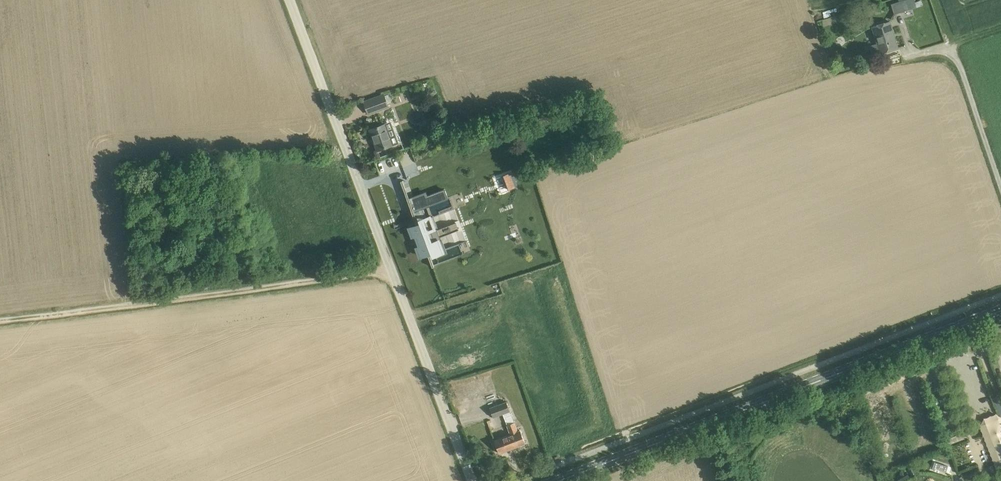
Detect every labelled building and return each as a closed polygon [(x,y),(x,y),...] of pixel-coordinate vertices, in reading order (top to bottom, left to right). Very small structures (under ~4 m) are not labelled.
[(915,1),(914,0),(902,0),(891,3),(894,13),(922,4),(921,0),(919,0),(915,1)] [(881,53),(898,47),(889,20),(873,25),(881,53)] [(385,94),(364,101),(369,114),(389,106),(385,94)] [(385,123),(370,129),(378,150),(393,145),(385,123)] [(510,173),(504,175),(509,189),(515,187),(510,173)] [(403,180),(401,181),(407,198),(409,198),(403,180)] [(411,201),(409,202),(410,207),(411,207),(412,209),(410,210),(412,216),(414,215),(417,225),(409,227),(413,236),(416,235),(420,246),(417,248),(420,256),(428,253),(433,267),(434,266),(428,249),(432,248),(435,255),(447,250),(442,238),(435,241),(431,229),(438,226),(433,215),(427,217),(423,208),(449,198),(445,189),(428,195),(427,193),(415,197),(414,197),(415,200),(411,201)] [(490,408),(493,417),(502,414),(510,434),(495,440),(499,453),(525,443),(520,430),(518,431),(506,401),(490,408)] [(1000,461),(1000,416),(979,425),(994,463),(1000,461)] [(965,437),(963,432),(948,437),(950,443),(965,437)] [(981,439),(969,444),(977,462),(990,456),(981,439)] [(933,467),(947,471),(949,466),(935,461),(933,467)] [(890,480),(902,480),(911,476),(907,470),(890,480)]
